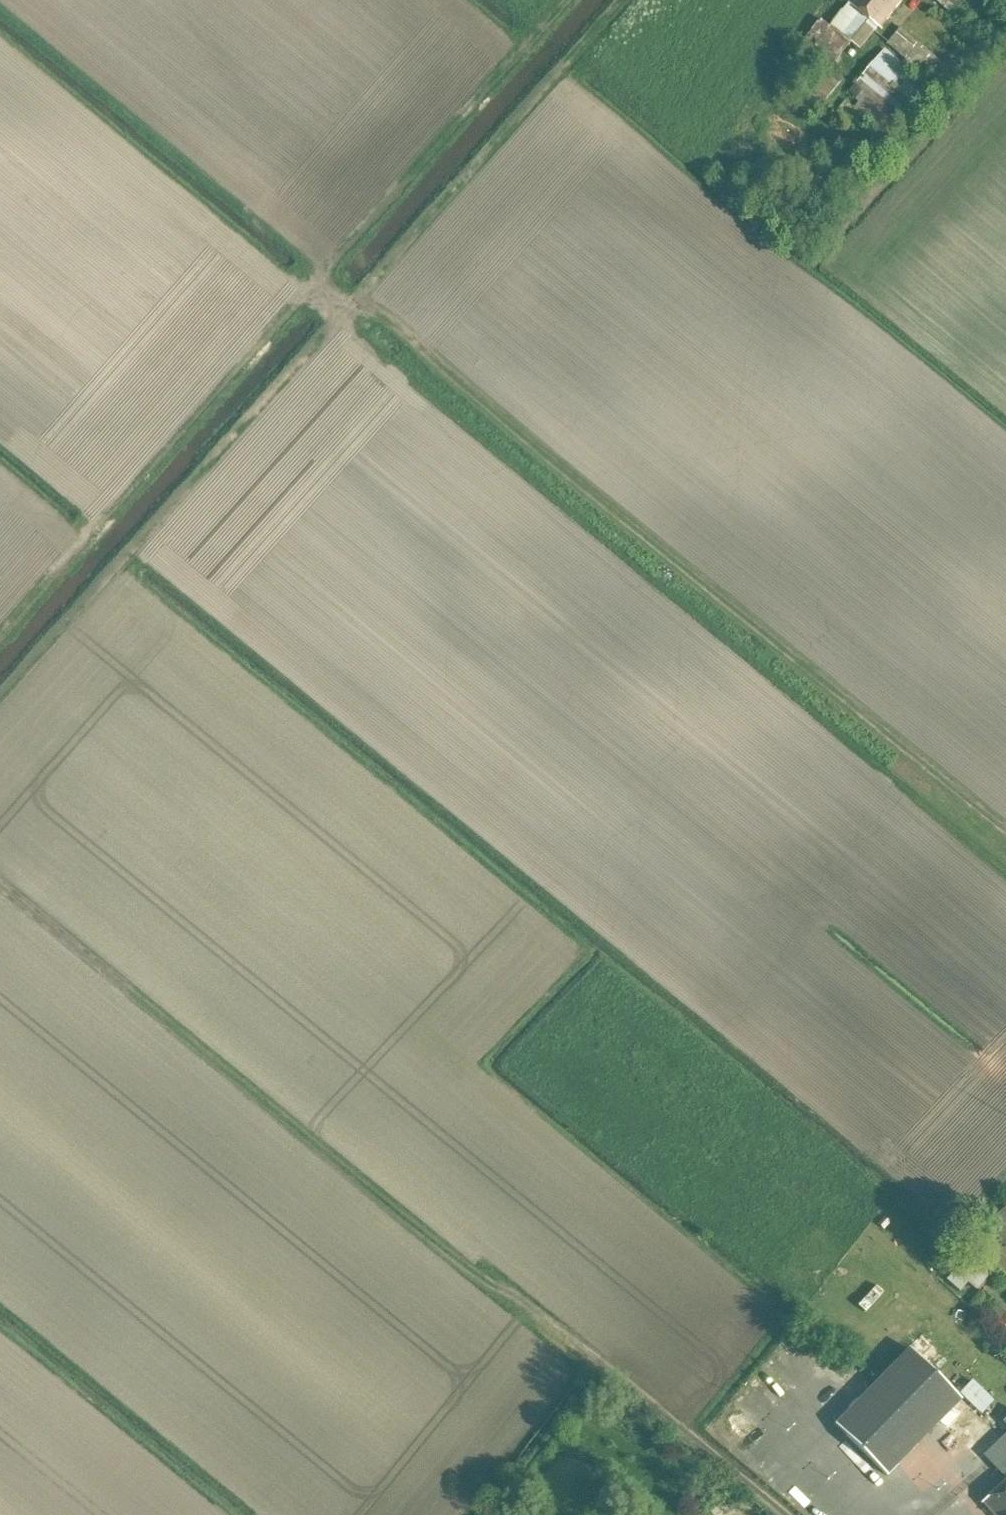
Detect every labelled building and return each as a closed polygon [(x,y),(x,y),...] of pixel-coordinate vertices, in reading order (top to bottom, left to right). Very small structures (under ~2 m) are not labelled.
[(871,21),(881,29),(904,0),(853,0),(831,28),(822,21),(799,51),(824,71),(828,74),(853,43),(867,26),(871,21)] [(979,0),(937,0),(998,51),(1005,41),(1005,22),(979,0)] [(867,26),(853,43),(861,50),(875,32),(867,26)] [(965,86),(902,30),(887,47),(929,84),(929,85),(953,107),(970,87),(967,84),(965,86)] [(854,111),(861,117),(885,136),(899,120),(912,130),(940,97),(887,51),(850,93),(859,100),(858,102),(860,104),(855,110),(854,111)] [(843,86),(828,74),(824,71),(801,100),(820,115),(843,86)] [(1005,1247),(1005,1211),(1005,1210),(987,1227),(1005,1247)] [(965,1259),(946,1280),(960,1293),(968,1283),(977,1291),(987,1278),(965,1259)] [(1002,1310),(994,1319),(1005,1330),(1005,1314),(1002,1310)] [(1005,1362),(1005,1348),(993,1336),(984,1345),(997,1358),(1004,1364),(1005,1362)] [(968,1453),(977,1462),(982,1458),(1005,1482),(980,1505),(990,1514),(1005,1514),(1005,1436),(1000,1441),(910,1351),(836,1427),(887,1477),(940,1423),(968,1453)] [(984,1411),(996,1398),(976,1378),(963,1391),(984,1411)]
